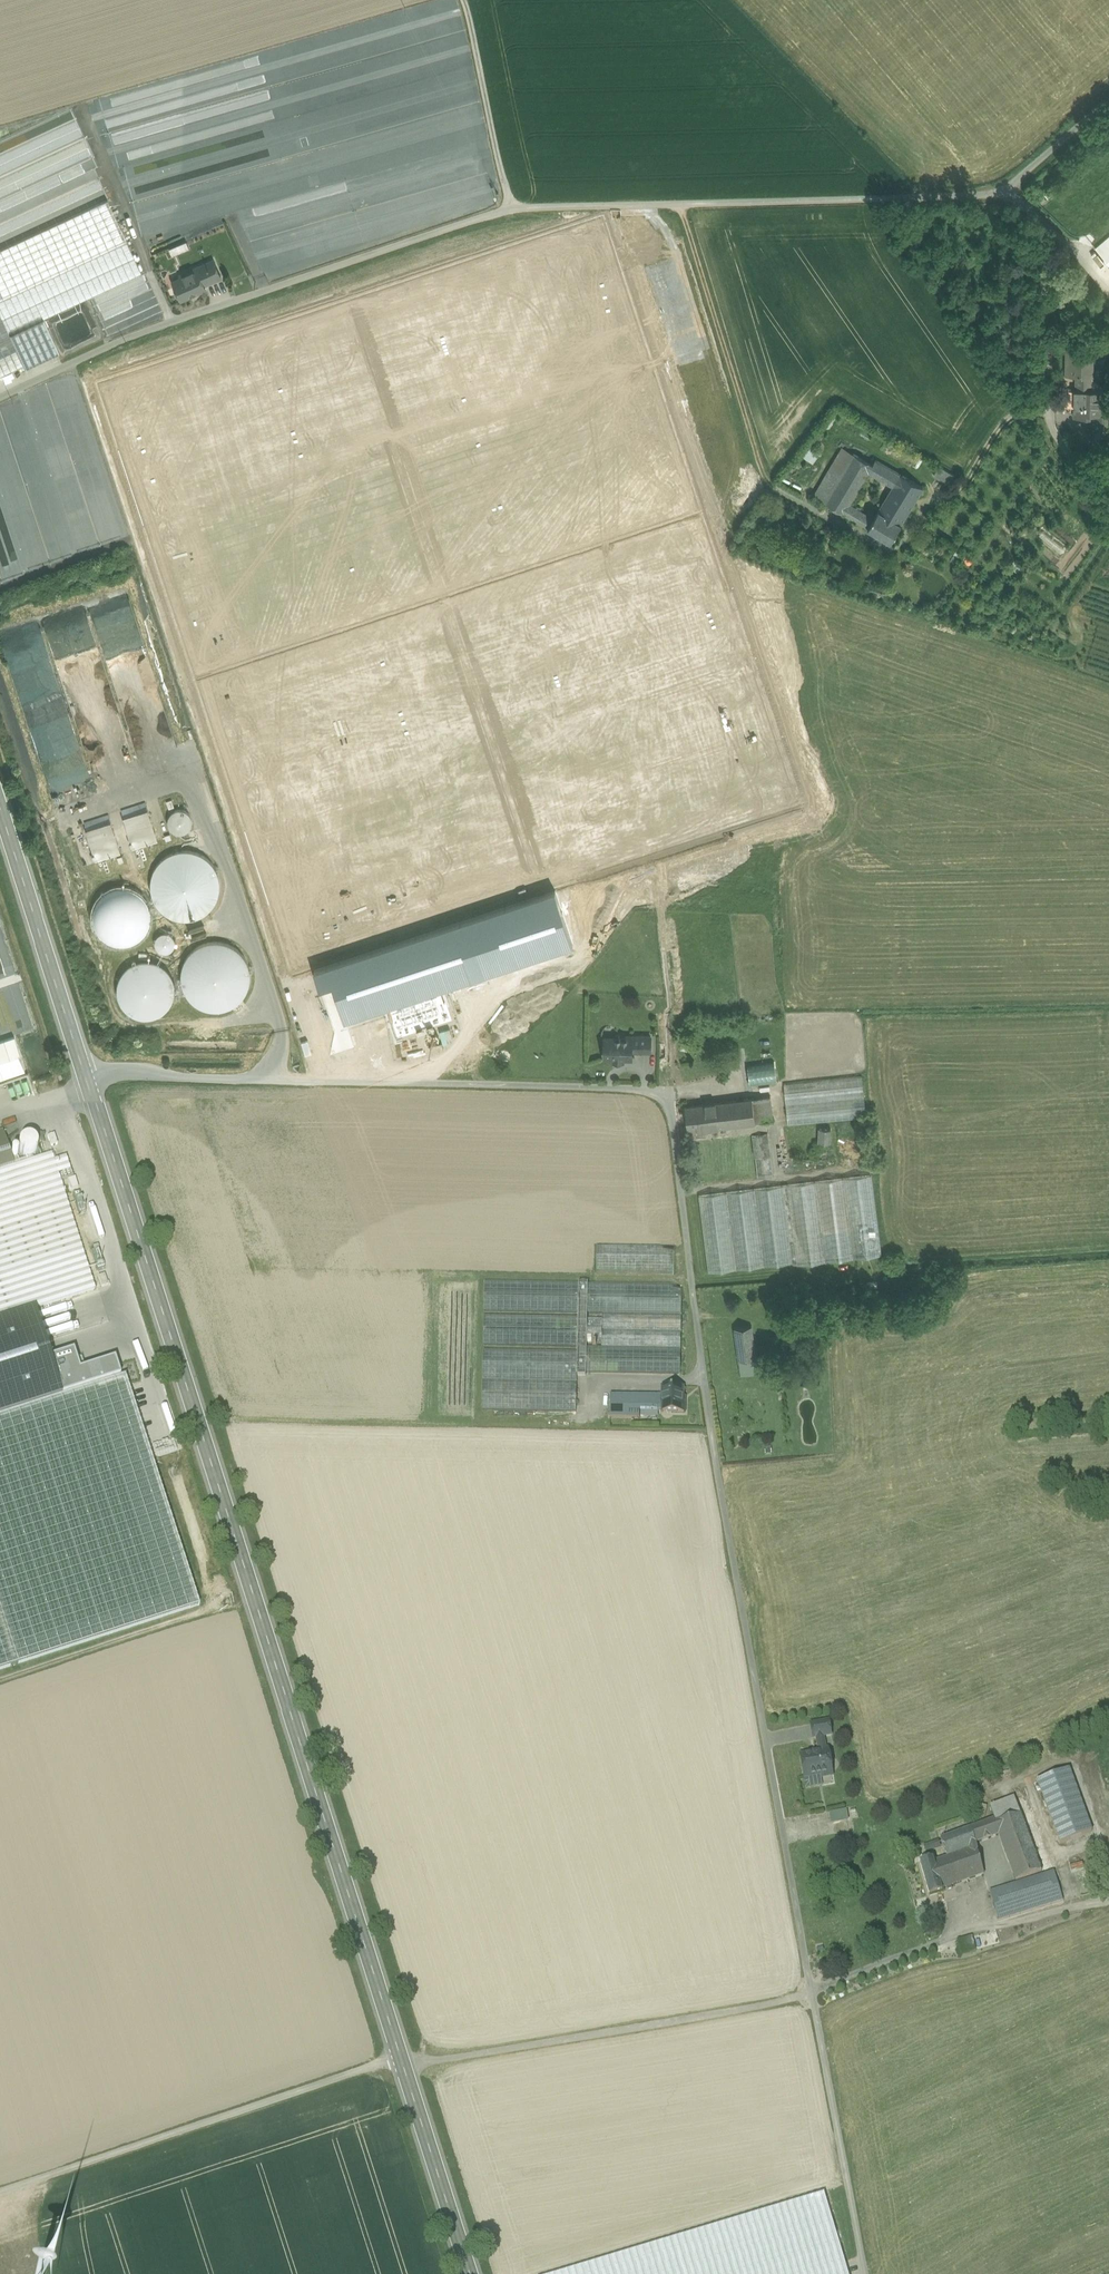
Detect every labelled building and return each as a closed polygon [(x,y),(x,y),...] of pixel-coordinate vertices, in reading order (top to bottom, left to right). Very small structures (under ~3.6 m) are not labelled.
[(127,242),(106,198),(0,249),(0,301),(127,242)] [(1096,248),(1108,263),(1108,237),(1096,248)] [(186,240),(168,248),(171,254),(189,247),(186,240)] [(10,335),(43,319),(141,273),(127,242),(0,301),(0,314),(10,335)] [(214,260),(202,265),(203,267),(198,269),(205,284),(221,276),(214,260)] [(195,268),(181,274),(181,277),(173,281),(182,299),(190,295),(191,292),(195,291),(197,292),(206,288),(205,284),(198,269),(198,270),(195,268)] [(147,302),(141,304),(147,321),(162,315),(152,287),(143,290),(147,302)] [(24,366),(10,335),(0,314),(0,377),(18,368),(18,369),(24,366)] [(43,319),(10,335),(24,366),(25,368),(59,352),(43,319)] [(1093,352),(1067,351),(1066,375),(1076,375),(1089,376),(1092,376),(1093,352)] [(1076,390),(1065,390),(1065,406),(1075,407),(1075,414),(1095,414),(1101,414),(1101,390),(1089,390),(1076,390)] [(1101,414),(1095,414),(1095,429),(1108,429),(1108,414),(1101,414)] [(1095,429),(1094,443),(1108,444),(1108,429),(1095,429)] [(879,453),(859,442),(853,452),(873,464),(876,459),(879,453)] [(843,446),(814,495),(825,501),(853,452),(843,446)] [(913,470),(880,451),(879,453),(876,459),(908,478),(913,470)] [(873,464),(853,452),(825,501),(844,513),(850,503),(869,472),(869,471),(873,464)] [(908,478),(876,459),(873,464),(869,471),(893,485),(879,509),(901,523),(923,487),(908,478)] [(12,535),(12,527),(13,527),(15,509),(17,507),(25,507),(24,521),(35,522),(36,515),(39,515),(41,511),(25,509),(29,505),(31,487),(31,486),(25,481),(22,481),(24,462),(12,491),(3,491),(3,486),(1,489),(0,489),(0,526),(12,535)] [(954,475),(941,467),(936,475),(949,483),(954,475)] [(850,503),(844,513),(856,520),(862,510),(850,503)] [(901,523),(879,509),(874,517),(868,527),(891,541),(901,523)] [(862,510),(856,520),(862,524),(868,514),(862,510)] [(868,514),(862,524),(868,527),(874,517),(868,514)] [(889,588),(868,582),(866,590),(887,596),(889,588)] [(122,810),(135,847),(158,839),(146,803),(122,810)] [(184,807),(166,814),(173,834),(191,827),(184,807)] [(109,815),(85,823),(96,859),(121,852),(109,815)] [(187,849),(174,851),(163,858),(155,868),(151,880),(152,893),(157,904),(166,913),(178,919),(191,919),(203,915),(213,906),(219,895),(221,882),(218,870),(210,859),(200,852),(187,849)] [(126,886),(113,888),(102,895),(95,906),(94,918),(98,931),(107,940),(119,944),(132,943),(143,936),(150,925),(151,912),(147,900),(138,891),(126,886)] [(155,944),(173,944),(173,932),(155,932),(155,944)] [(218,941),(205,942),(194,949),(186,959),(182,971),(182,984),(188,996),(197,1005),(209,1010),(222,1010),(234,1006),(244,998),(250,986),(252,974),(249,961),(241,951),(230,943),(218,941)] [(150,960),(137,961),(126,968),(119,979),(118,992),(122,1004),(131,1013),(143,1018),(156,1016),(167,1009),(174,999),(176,986),(171,973),(162,964),(150,960)] [(25,1011),(17,1014),(24,1030),(32,1026),(25,1011)] [(644,1035),(617,1035),(614,1037),(614,1041),(605,1041),(605,1057),(615,1057),(615,1060),(623,1061),(623,1058),(632,1058),(632,1051),(643,1051),(644,1035)] [(0,1041),(0,1102),(32,1093),(17,1037),(0,1041)] [(749,1069),(751,1085),(778,1082),(776,1066),(749,1069)] [(852,1077),(784,1084),(787,1125),(866,1117),(862,1076),(852,1077)] [(770,1096),(752,1098),(756,1122),(766,1121),(773,1120),(770,1096)] [(752,1098),(728,1101),(732,1125),(756,1122),(752,1098)] [(728,1101),(705,1104),(708,1128),(732,1125),(728,1101)] [(705,1104),(686,1106),(689,1130),(690,1130),(708,1128),(705,1104)] [(708,1128),(690,1130),(692,1140),(695,1140),(710,1138),(714,1137),(729,1135),(733,1135),(748,1133),(752,1133),(767,1131),(766,1121),(756,1122),(708,1128)] [(832,1129),(820,1128),(819,1142),(831,1143),(832,1129)] [(0,1132),(0,1170),(19,1164),(17,1158),(11,1160),(2,1131),(0,1132)] [(767,1131),(752,1133),(758,1176),(773,1174),(767,1131)] [(748,1133),(733,1135),(738,1178),(753,1176),(748,1133)] [(710,1138),(695,1140),(701,1183),(716,1181),(710,1138)] [(56,1378),(34,1308),(95,1291),(51,1154),(0,1170),(0,1396),(56,1378)] [(700,1194),(709,1273),(880,1253),(871,1174),(700,1194)] [(674,1248),(596,1246),(595,1272),(674,1273),(674,1248)] [(483,1311),(578,1313),(579,1284),(484,1283),(483,1311)] [(586,1373),(586,1348),(586,1344),(587,1319),(587,1314),(587,1285),(579,1284),(578,1313),(578,1318),(578,1348),(578,1353),(577,1373),(586,1373)] [(587,1314),(602,1315),(681,1316),(682,1286),(587,1285),(587,1314)] [(578,1348),(578,1318),(483,1316),(482,1346),(578,1348)] [(596,1344),(601,1344),(602,1319),(587,1319),(586,1344),(592,1344),(592,1346),(596,1346),(596,1344)] [(681,1321),(602,1319),(601,1344),(680,1346),(681,1321)] [(793,1325),(794,1337),(802,1336),(801,1324),(793,1325)] [(734,1328),(739,1360),(757,1358),(752,1325),(734,1328)] [(795,1345),(797,1355),(804,1354),(802,1344),(795,1345)] [(586,1348),(586,1373),(680,1375),(680,1350),(601,1348),(586,1348)] [(577,1373),(578,1353),(482,1351),(481,1411),(576,1413),(577,1373)] [(0,1396),(0,1670),(18,1665),(17,1660),(196,1603),(117,1358),(56,1378),(0,1396)] [(757,1358),(739,1360),(741,1377),(759,1374),(757,1358)] [(682,1389),(662,1388),(662,1397),(662,1412),(662,1413),(684,1413),(684,1403),(682,1403),(682,1389)] [(653,1397),(610,1396),(610,1418),(639,1419),(639,1411),(652,1412),(653,1397)] [(662,1397),(653,1397),(652,1412),(662,1412),(662,1397)] [(828,1722),(811,1725),(813,1739),(816,1739),(823,1738),(831,1736),(828,1722)] [(823,1738),(816,1739),(819,1752),(812,1753),(812,1755),(800,1758),(804,1779),(822,1776),(822,1773),(831,1771),(827,1750),(825,1751),(823,1738)] [(1069,1770),(1037,1781),(1060,1844),(1092,1833),(1069,1770)] [(995,1824),(1020,1815),(1014,1800),(990,1809),(994,1820),(995,1824)] [(1052,1868),(1031,1811),(1020,1815),(1041,1872),(1052,1868)] [(828,1815),(831,1827),(844,1825),(841,1812),(828,1815)] [(1013,1874),(1016,1881),(1041,1872),(1020,1815),(995,1824),(999,1835),(1013,1874)] [(994,1820),(941,1840),(947,1858),(975,1844),(999,1835),(995,1824),(994,1820)] [(937,1841),(924,1846),(927,1852),(939,1847),(937,1841)] [(975,1844),(947,1858),(933,1863),(941,1890),(946,1888),(947,1891),(951,1890),(951,1887),(984,1875),(975,1844)] [(933,1863),(932,1860),(920,1863),(930,1896),(942,1893),(941,1890),(933,1863)] [(851,1863),(833,1866),(836,1879),(853,1876),(851,1863)] [(1080,1863),(1067,1867),(1069,1872),(1082,1868),(1080,1863)] [(1053,1873),(989,1894),(999,1923),(1063,1902),(1053,1873)] [(972,1938),(971,1938),(975,1950),(999,1943),(995,1931),(972,1938)] [(972,1937),(957,1941),(961,1954),(975,1950),(971,1938),(972,1938),(972,1937)] [(558,2273),(848,2273),(824,2194),(558,2273)]
